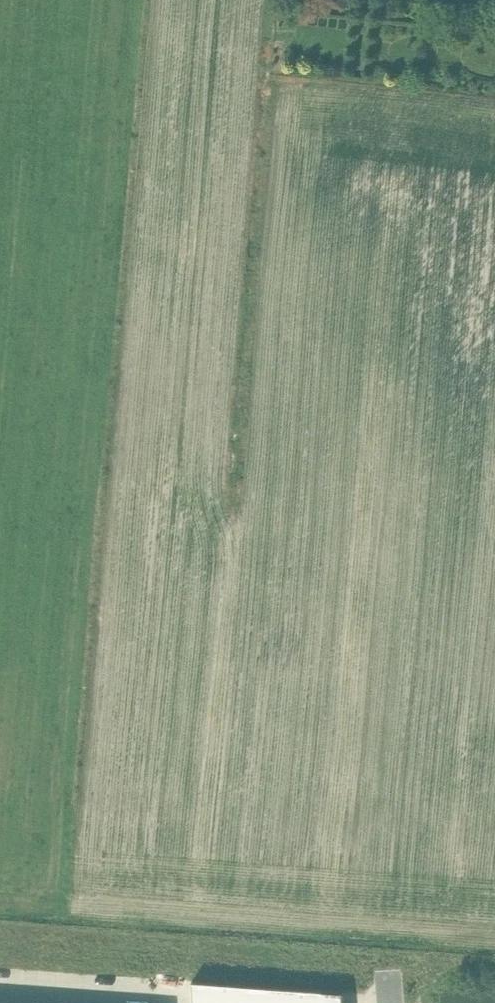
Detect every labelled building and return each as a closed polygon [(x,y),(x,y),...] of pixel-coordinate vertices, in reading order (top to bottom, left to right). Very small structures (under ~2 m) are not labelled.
[(343,992),(194,981),(195,1002),(345,1002),(344,992),(343,992)]
